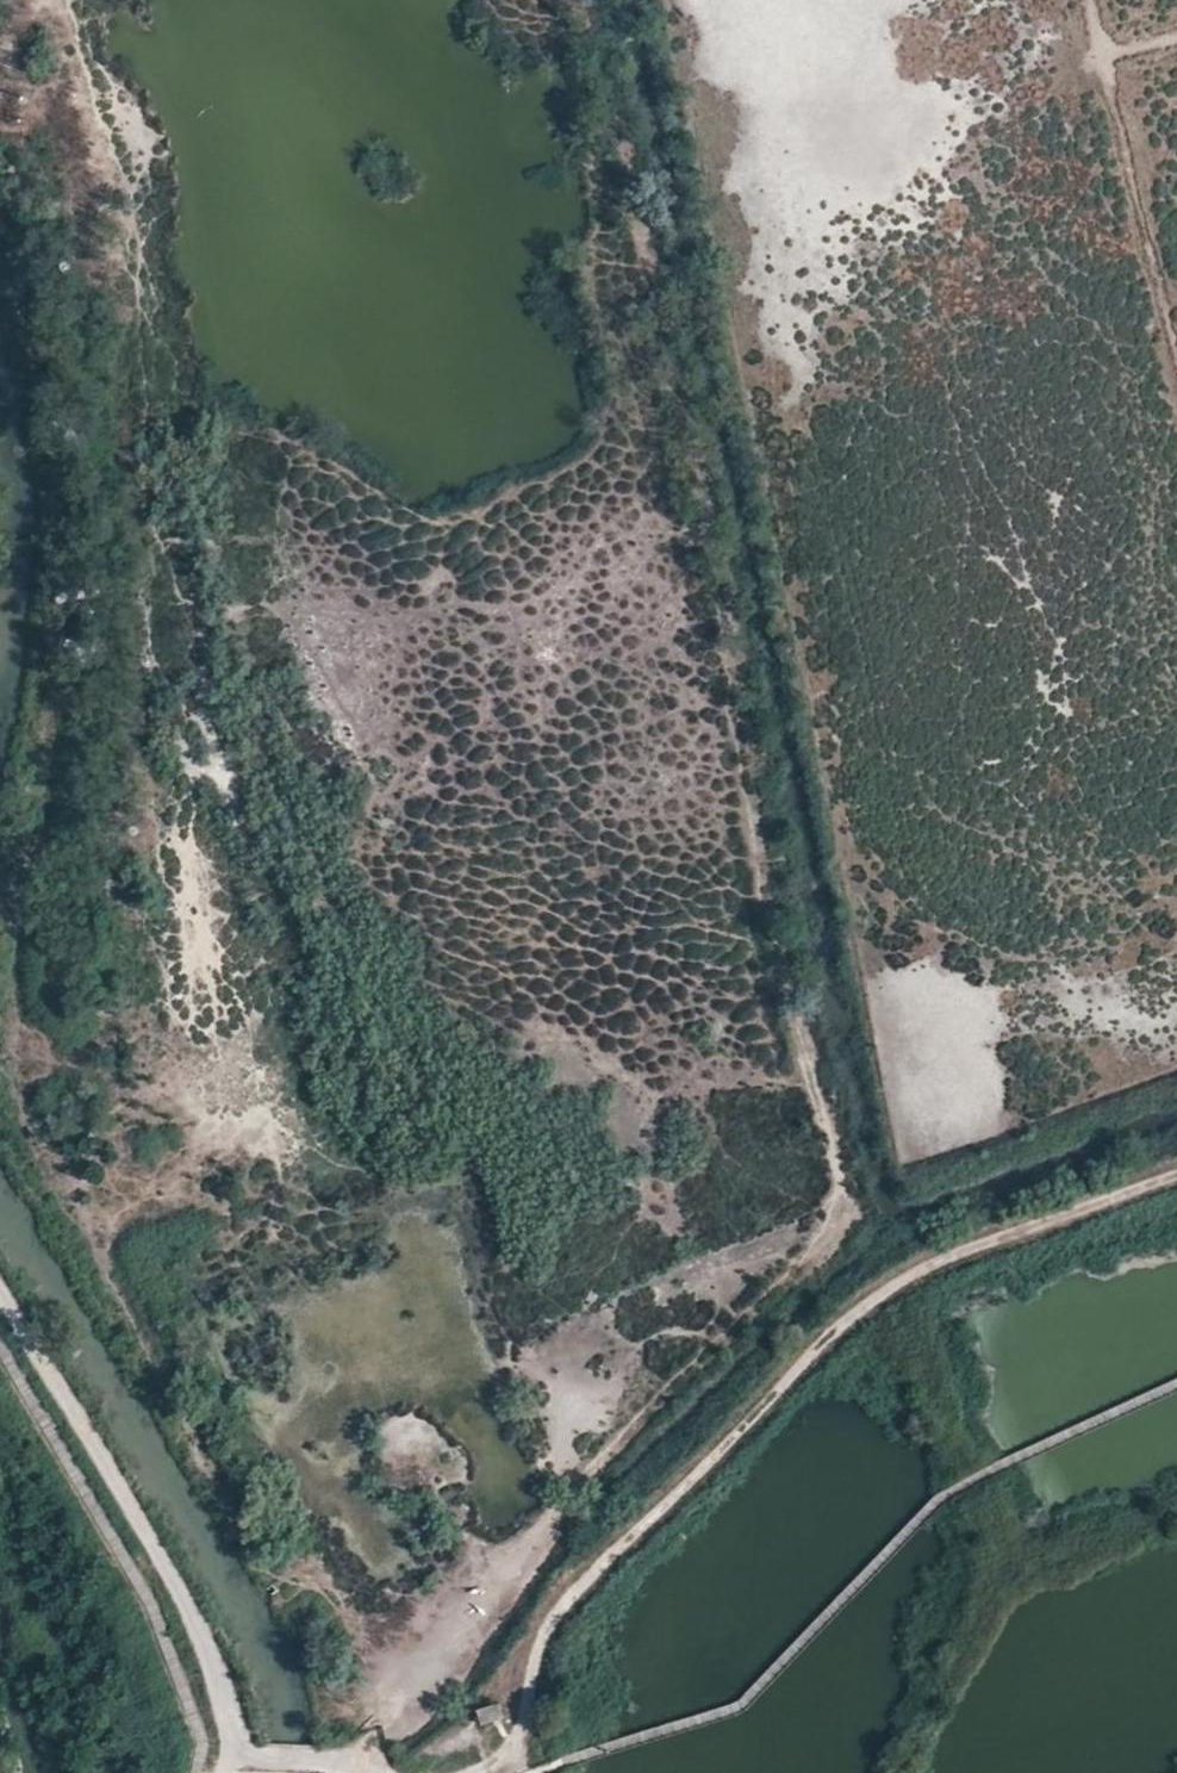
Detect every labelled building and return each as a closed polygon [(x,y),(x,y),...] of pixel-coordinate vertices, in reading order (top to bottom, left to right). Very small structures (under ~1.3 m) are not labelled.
[(500,1699),(490,1702),(486,1704),(477,1707),(480,1723),(505,1717),(500,1699)]
